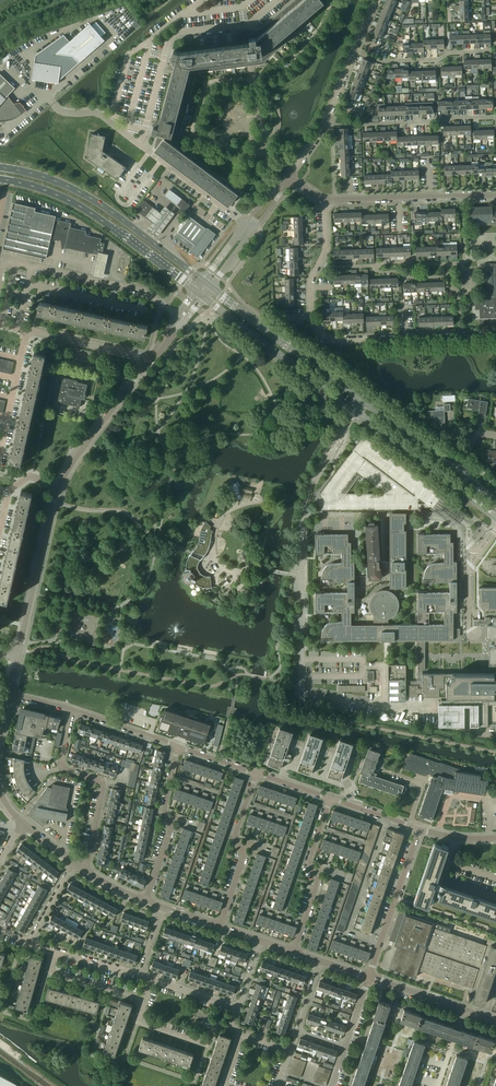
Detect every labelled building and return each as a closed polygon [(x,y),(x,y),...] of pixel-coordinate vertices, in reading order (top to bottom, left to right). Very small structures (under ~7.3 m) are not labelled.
[(310,23),(305,16),(322,1),(321,0),(295,0),(259,31),(245,32),(195,39),(196,52),(180,54),(180,52),(179,52),(179,51),(174,50),(172,57),(177,58),(177,57),(179,58),(178,61),(160,127),(160,130),(158,129),(153,127),(152,134),(157,135),(157,133),(159,133),(155,148),(230,204),(238,194),(175,147),(176,144),(177,144),(180,133),(194,81),(193,81),(195,72),(193,71),(193,70),(194,69),(196,69),(199,68),(199,71),(204,71),(204,72),(249,66),(264,64),(263,59),(264,59),(266,60),(310,23)] [(391,13),(394,7),(385,4),(383,10),(391,13)] [(388,19),(391,13),(383,10),(380,16),(388,19)] [(386,26),(388,19),(380,16),(378,22),(386,26)] [(383,32),(386,26),(378,22),(375,29),(383,32)] [(105,40),(90,23),(70,41),(64,35),(36,55),(32,79),(33,79),(33,76),(59,80),(58,83),(59,83),(59,78),(72,65),(77,62),(78,61),(79,63),(105,40)] [(381,39),(383,32),(375,29),(373,35),(381,39)] [(371,62),(363,59),(361,65),(369,68),(371,62)] [(395,78),(394,64),(392,64),(392,66),(392,69),(388,69),(388,73),(384,73),(384,80),(388,80),(388,78),(395,78)] [(366,75),(369,68),(361,65),(358,71),(366,75)] [(364,81),(366,75),(358,71),(356,78),(364,81)] [(15,88),(0,73),(0,121),(2,121),(4,121),(7,121),(9,120),(11,120),(13,119),(15,118),(16,117),(18,116),(20,115),(22,114),(27,111),(20,102),(14,103),(10,98),(8,95),(15,88)] [(361,87),(364,81),(356,78),(353,84),(361,87)] [(359,93),(361,87),(353,84),(350,90),(359,93)] [(356,100),(359,93),(350,90),(348,97),(356,100)] [(385,115),(385,106),(385,104),(377,104),(376,104),(375,105),(375,106),(374,106),(374,107),(374,108),(375,108),(375,109),(376,109),(378,109),(379,120),(382,120),(381,118),(381,115),(385,115)] [(106,136),(99,135),(97,134),(92,133),(87,157),(99,166),(97,169),(102,173),(105,170),(118,179),(126,167),(111,156),(103,151),(106,136)] [(170,189),(169,190),(165,195),(177,205),(182,199),(170,189)] [(182,216),(190,205),(188,203),(182,199),(177,205),(181,208),(177,212),(180,214),(182,216)] [(154,208),(143,200),(136,210),(147,218),(154,208)] [(98,254),(102,255),(102,252),(104,243),(101,242),(101,238),(86,235),(86,231),(70,227),(71,223),(55,219),(56,216),(35,211),(36,208),(14,203),(4,249),(46,258),(50,240),(62,239),(63,247),(66,247),(98,254)] [(158,211),(154,208),(147,218),(150,220),(153,223),(150,227),(149,229),(158,236),(165,227),(169,222),(172,217),(175,213),(166,206),(163,210),(160,213),(158,211)] [(468,207),(469,221),(477,221),(477,225),(495,224),(495,206),(468,207)] [(207,229),(190,216),(175,236),(191,249),(191,250),(198,255),(214,234),(207,229)] [(109,254),(102,252),(102,255),(98,254),(98,257),(96,265),(95,271),(94,275),(104,277),(105,273),(106,267),(108,260),(109,254)] [(488,264),(488,271),(488,273),(487,274),(488,284),(491,284),(491,299),(475,300),(476,309),(480,309),(480,318),(495,317),(495,263),(488,264)] [(65,319),(68,308),(50,304),(40,301),(38,313),(65,319)] [(92,325),(94,314),(76,310),(68,308),(65,319),(92,325)] [(120,331),(122,320),(104,316),(94,314),(92,325),(120,331)] [(146,337),(148,326),(130,322),(122,320),(120,331),(146,337)] [(40,382),(46,355),(34,353),(30,370),(28,380),(40,382)] [(85,396),(85,394),(87,384),(78,382),(78,381),(63,377),(57,402),(80,407),(82,399),(84,399),(85,396)] [(34,409),(40,382),(28,380),(24,397),(22,406),(34,409)] [(488,402),(468,399),(467,408),(479,410),(478,415),(485,416),(488,402)] [(305,409),(310,403),(306,400),(301,406),(305,409)] [(444,410),(428,411),(428,417),(435,416),(436,428),(445,428),(444,412),(451,411),(450,404),(443,404),(444,410)] [(27,441),(34,409),(22,406),(18,424),(15,438),(27,441)] [(21,463),(27,441),(15,438),(12,451),(10,460),(21,463)] [(363,438),(362,438),(361,438),(361,439),(360,439),(360,440),(359,440),(358,442),(359,442),(358,443),(355,446),(335,473),(319,494),(319,505),(319,511),(321,511),(322,511),(324,511),(325,511),(327,511),(416,511),(416,508),(421,508),(421,511),(422,511),(424,511),(427,511),(433,511),(433,510),(434,510),(435,509),(438,511),(440,511),(441,511),(443,511),(444,511),(444,510),(446,510),(451,510),(451,511),(453,511),(454,511),(455,510),(456,510),(456,509),(456,508),(456,507),(456,506),(455,506),(455,505),(367,439),(366,439),(366,438),(365,438),(364,438),(363,438)] [(230,494),(238,489),(233,481),(226,486),(230,494)] [(26,522),(33,493),(21,491),(17,509),(15,519),(26,522)] [(351,562),(351,542),(348,542),(348,534),(324,534),(316,534),(315,534),(315,554),(316,554),(324,554),(342,554),(342,563),(333,563),(332,563),(332,564),(331,564),(330,564),(329,564),(329,565),(328,565),(327,565),(327,566),(326,566),(326,567),(325,567),(325,568),(324,568),(324,569),(324,570),(323,570),(323,571),(323,572),(322,572),(322,573),(322,574),(321,579),(332,579),(332,582),(348,582),(348,593),(324,593),(316,593),(316,612),(325,612),(325,604),(333,604),(333,610),(342,610),(342,612),(342,621),(332,622),(331,622),(330,622),(330,623),(329,623),(328,623),(327,624),(326,625),(325,626),(324,627),(324,628),(323,628),(323,629),(323,630),(323,631),(321,637),(332,637),(332,640),(417,640),(417,656),(418,656),(418,681),(406,681),(406,664),(388,664),(388,701),(395,701),(398,701),(402,701),(403,701),(406,701),(406,696),(413,696),(418,696),(418,693),(422,693),(423,693),(423,696),(445,696),(450,696),(450,698),(450,701),(438,701),(438,704),(438,713),(439,720),(439,723),(439,724),(439,726),(456,726),(464,726),(464,713),(464,710),(464,706),(467,706),(470,706),(470,711),(470,713),(470,720),(470,726),(478,726),(487,726),(488,726),(488,724),(495,724),(495,700),(485,701),(485,696),(494,696),(494,695),(495,695),(495,673),(485,673),(483,673),(423,673),(423,670),(425,670),(425,640),(453,640),(453,636),(460,636),(460,629),(453,629),(453,612),(457,612),(457,562),(453,562),(453,542),(450,542),(450,534),(427,534),(418,534),(418,553),(427,553),(427,545),(436,545),(436,551),(444,551),(444,563),(435,563),(434,563),(433,563),(433,564),(432,564),(431,564),(430,564),(430,565),(429,565),(428,566),(427,567),(427,568),(426,568),(426,569),(425,570),(425,571),(425,572),(424,578),(434,578),(434,582),(450,582),(450,593),(427,593),(418,593),(418,612),(418,621),(418,625),(388,625),(388,619),(389,618),(390,618),(391,618),(391,617),(392,617),(393,616),(394,616),(394,615),(395,615),(395,614),(396,614),(396,613),(397,612),(397,611),(398,610),(398,609),(398,608),(399,608),(399,607),(399,606),(399,605),(399,604),(399,603),(399,602),(399,601),(398,601),(398,600),(398,599),(398,598),(397,598),(397,597),(397,596),(396,596),(396,588),(406,588),(406,517),(406,514),(406,513),(390,513),(390,514),(390,517),(390,562),(386,562),(386,560),(384,560),(384,562),(382,562),(380,562),(378,524),(376,524),(374,524),(374,522),(369,522),(369,525),(368,525),(365,525),(368,566),(367,566),(368,575),(368,576),(369,576),(369,579),(381,578),(381,571),(390,570),(390,591),(389,591),(389,590),(388,590),(387,590),(386,590),(385,590),(384,590),(383,590),(382,590),(381,590),(380,590),(379,591),(378,591),(377,591),(377,592),(376,592),(375,593),(374,594),(373,595),(372,596),(372,597),(371,597),(371,598),(371,599),(370,600),(370,601),(370,602),(370,603),(370,604),(370,605),(370,606),(370,607),(370,608),(370,609),(371,609),(371,610),(371,611),(372,611),(372,612),(372,613),(373,613),(374,615),(374,625),(351,625),(351,612),(355,612),(354,577),(354,562),(351,562)] [(20,547),(26,522),(15,519),(11,536),(9,545),(20,547)] [(209,548),(209,547),(210,547),(211,543),(210,543),(211,542),(211,540),(211,539),(211,537),(211,536),(212,535),(212,534),(211,534),(208,533),(208,531),(210,528),(211,526),(206,521),(205,522),(204,524),(203,525),(203,526),(202,527),(201,529),(201,530),(201,531),(200,533),(200,534),(200,535),(200,537),(199,542),(198,544),(198,545),(197,547),(196,548),(196,549),(195,550),(194,550),(193,552),(204,556),(205,555),(206,554),(206,553),(207,552),(208,550),(209,549),(209,548)] [(14,575),(20,547),(9,545),(5,562),(3,572),(14,575)] [(200,572),(201,571),(200,569),(198,570),(198,569),(198,568),(198,567),(198,566),(198,565),(198,564),(199,563),(200,560),(201,560),(201,559),(200,560),(190,555),(189,556),(189,557),(188,558),(188,559),(187,561),(187,562),(186,563),(186,564),(186,565),(186,566),(186,568),(186,569),(186,570),(187,571),(186,571),(186,572),(185,572),(184,573),(183,574),(183,575),(182,576),(182,577),(182,578),(182,579),(183,580),(183,581),(184,582),(185,583),(186,584),(187,584),(188,584),(189,584),(190,584),(191,584),(192,583),(193,583),(194,582),(195,583),(196,584),(196,583),(199,585),(202,587),(204,587),(206,588),(207,588),(208,588),(209,588),(211,588),(212,587),(217,587),(216,586),(212,587),(211,577),(211,576),(207,576),(206,576),(205,576),(204,575),(203,575),(203,574),(202,574),(201,573),(200,572)] [(14,575),(3,572),(0,585),(0,600),(8,601),(14,575)] [(479,587),(479,605),(486,605),(486,610),(495,610),(495,587),(479,587)] [(493,617),(493,620),(493,619),(492,619),(491,619),(490,620),(489,620),(489,621),(489,622),(489,623),(490,623),(490,624),(491,624),(492,624),(493,624),(493,625),(486,625),(486,638),(494,638),(494,645),(491,645),(491,654),(489,654),(489,665),(495,665),(495,617),(493,617)] [(58,729),(61,718),(62,718),(58,717),(51,716),(51,715),(50,715),(49,715),(45,714),(45,713),(35,711),(33,710),(30,710),(28,709),(22,709),(21,716),(21,717),(20,718),(16,732),(17,732),(17,733),(16,734),(15,738),(15,740),(13,747),(13,746),(13,748),(13,749),(24,752),(28,735),(33,736),(36,736),(37,734),(42,736),(43,733),(45,728),(46,728),(47,726),(58,729)] [(211,724),(197,720),(188,717),(165,709),(162,719),(159,729),(177,735),(178,733),(179,734),(180,734),(181,735),(181,736),(183,736),(186,737),(186,738),(204,744),(211,724)] [(84,734),(87,726),(81,724),(78,732),(84,734)] [(214,739),(213,746),(215,747),(218,747),(223,726),(218,724),(217,730),(214,739)] [(91,736),(93,728),(87,726),(84,734),(91,736)] [(97,738),(100,730),(93,728),(91,736),(97,738)] [(288,746),(292,734),(279,729),(267,764),(280,769),(284,758),(288,746)] [(103,740),(106,732),(100,730),(97,738),(103,740)] [(109,742),(112,734),(106,732),(103,740),(109,742)] [(311,775),(323,738),(310,733),(297,770),(311,775)] [(115,744),(118,736),(112,734),(109,742),(115,744)] [(122,747),(124,739),(118,736),(115,744),(122,747)] [(128,749),(130,741),(124,739),(122,747),(128,749)] [(341,781),(353,744),(340,739),(327,776),(341,781)] [(134,751),(137,743),(130,741),(128,749),(134,751)] [(140,753),(143,745),(137,743),(134,751),(140,753)] [(377,759),(380,752),(370,749),(368,756),(377,759)] [(164,758),(165,752),(157,750),(156,756),(164,758)] [(78,764),(81,756),(75,753),(72,761),(78,764)] [(405,762),(403,768),(415,772),(426,776),(427,773),(432,775),(429,784),(419,815),(424,817),(425,816),(432,819),(443,788),(452,789),(451,790),(454,791),(456,791),(456,790),(482,794),(483,791),(486,791),(486,786),(487,784),(488,784),(489,780),(486,779),(480,778),(481,775),(460,771),(461,769),(442,763),(440,762),(439,763),(409,753),(409,754),(408,757),(407,757),(406,759),(405,758),(404,762),(405,762)] [(23,761),(24,760),(6,756),(12,757),(11,758),(6,757),(11,759),(11,760),(11,762),(11,764),(11,766),(11,768),(11,769),(11,771),(11,773),(6,774),(11,773),(11,775),(6,776),(6,777),(11,776),(12,778),(12,779),(13,781),(13,783),(14,785),(15,786),(15,788),(16,789),(12,792),(12,793),(16,790),(18,792),(13,794),(13,795),(18,792),(19,794),(20,795),(22,797),(23,798),(24,799),(25,801),(27,802),(36,791),(34,790),(33,791),(32,790),(31,789),(30,787),(29,786),(28,785),(27,783),(26,782),(26,780),(25,779),(24,777),(24,776),(24,774),(23,773),(23,771),(23,769),(23,768),(23,766),(23,764),(23,763),(23,761)] [(84,766),(87,758),(81,756),(78,764),(84,766)] [(90,768),(93,760),(90,759),(90,756),(88,756),(87,758),(84,766),(90,768)] [(163,764),(164,758),(156,756),(154,763),(163,764)] [(375,766),(377,759),(368,756),(365,762),(375,766)] [(103,772),(106,764),(102,763),(104,760),(101,759),(100,762),(99,762),(96,770),(103,772)] [(189,770),(192,761),(186,759),(183,768),(189,770)] [(96,770),(99,762),(93,760),(90,768),(96,770)] [(195,772),(198,764),(192,761),(189,770),(195,772)] [(109,774),(113,763),(110,762),(109,765),(106,764),(103,772),(109,774)] [(373,772),(375,766),(365,762),(363,769),(365,770),(370,771),(373,772)] [(116,776),(118,768),(112,766),(113,763),(109,774),(116,776)] [(161,771),(163,764),(154,763),(153,769),(161,771)] [(201,775),(204,766),(198,764),(195,772),(201,775)] [(208,777),(211,768),(204,766),(201,775),(208,777)] [(214,779),(217,770),(211,768),(208,777),(214,779)] [(160,777),(161,771),(153,769),(151,776),(160,777)] [(220,781),(223,772),(217,770),(214,779),(220,781)] [(366,784),(370,771),(365,770),(364,772),(361,770),(360,772),(362,773),(359,782),(366,784)] [(377,774),(377,773),(373,772),(370,771),(366,784),(374,787),(377,778),(376,777),(377,774)] [(159,784),(160,777),(151,776),(150,782),(159,784)] [(240,791),(244,780),(235,777),(231,788),(240,791)] [(381,790),(384,780),(377,778),(374,787),(381,790)] [(388,792),(391,783),(384,780),(381,790),(388,792)] [(157,790),(159,784),(150,782),(149,786),(145,785),(145,788),(148,788),(157,790)] [(404,787),(404,785),(400,784),(400,786),(391,783),(388,792),(404,797),(407,788),(404,787)] [(70,787),(52,784),(52,788),(47,787),(27,814),(28,813),(43,825),(46,821),(48,818),(65,821),(68,808),(66,808),(70,787)] [(120,796),(121,790),(120,790),(121,786),(115,785),(114,788),(113,788),(111,795),(120,796)] [(263,796),(266,787),(260,785),(257,793),(263,796)] [(182,801),(187,786),(185,786),(183,789),(184,790),(184,791),(181,790),(177,799),(182,801)] [(270,798),(273,789),(266,787),(263,796),(270,798)] [(156,797),(157,790),(148,788),(147,795),(156,797)] [(237,799),(240,791),(231,788),(229,796),(237,799)] [(191,804),(196,790),(194,789),(193,792),(194,793),(193,794),(190,793),(187,802),(191,804)] [(275,800),(278,791),(273,789),(270,798),(275,800)] [(282,802),(285,794),(278,791),(275,800),(282,802)] [(201,807),(206,793),(203,792),(202,796),(203,796),(202,797),(199,796),(196,806),(201,807)] [(289,804),(292,796),(285,794),(282,802),(289,804)] [(118,803),(120,796),(111,795),(110,801),(118,803)] [(155,803),(156,797),(147,795),(146,799),(144,798),(142,804),(153,806),(153,803),(155,803)] [(210,810),(214,799),(215,796),(213,795),(211,799),(212,799),(212,801),(209,800),(205,809),(210,810)] [(235,805),(237,799),(229,796),(226,802),(235,805)] [(294,806),(297,798),(292,796),(289,804),(294,806)] [(123,806),(124,804),(118,803),(110,801),(109,807),(117,809),(121,810),(122,806),(123,806)] [(233,811),(235,805),(226,802),(224,808),(233,811)] [(315,812),(318,805),(309,802),(307,809),(315,812)] [(152,815),(154,808),(145,806),(144,813),(152,815)] [(116,816),(117,809),(109,807),(107,814),(116,816)] [(231,817),(233,811),(224,808),(222,814),(231,817)] [(251,825),(255,815),(251,814),(252,813),(253,813),(254,809),(252,808),(250,814),(247,823),(251,825)] [(313,818),(315,812),(307,809),(304,815),(313,818)] [(337,821),(340,812),(333,810),(330,819),(337,821)] [(256,826),(261,812),(259,811),(257,814),(258,815),(258,816),(255,815),(251,825),(256,826)] [(343,823),(346,814),(340,812),(337,821),(343,823)] [(151,821),(152,815),(144,813),(143,820),(151,821)] [(121,817),(116,816),(107,814),(106,820),(114,822),(115,818),(120,819),(121,817)] [(229,823),(231,817),(222,814),(220,820),(229,823)] [(265,829),(270,815),(268,814),(267,818),(268,818),(267,819),(264,818),(261,828),(265,829)] [(349,825),(352,816),(346,814),(343,823),(349,825)] [(311,824),(313,818),(304,815),(302,821),(311,824)] [(355,827),(358,818),(352,816),(349,825),(355,827)] [(275,833),(280,818),(277,817),(276,821),(277,821),(276,823),(273,822),(270,831),(275,833)] [(361,829),(364,820),(358,818),(355,827),(361,829)] [(150,828),(151,821),(143,820),(142,826),(150,828)] [(227,829),(229,823),(220,820),(218,826),(227,829)] [(284,836),(288,825),(289,821),(287,820),(285,824),(286,824),(286,826),(283,825),(279,834),(284,836)] [(368,831),(371,823),(364,820),(361,829),(368,831)] [(309,831),(311,824),(302,821),(300,828),(309,831)] [(116,831),(117,824),(107,822),(106,826),(105,825),(104,832),(112,834),(113,830),(116,831)] [(377,834),(380,826),(373,824),(370,832),(377,834)] [(148,834),(150,828),(142,826),(140,832),(148,834)] [(224,836),(227,829),(218,826),(216,833),(224,836)] [(189,838),(192,831),(183,828),(181,835),(189,838)] [(309,831),(300,828),(298,834),(307,837),(309,831)] [(400,847),(404,834),(394,831),(387,828),(383,841),(386,842),(400,847)] [(111,840),(112,834),(104,832),(102,838),(111,840)] [(147,840),(148,834),(140,832),(139,839),(147,840)] [(375,841),(377,834),(370,832),(368,837),(369,838),(371,837),(375,841)] [(222,842),(224,836),(216,833),(214,839),(222,842)] [(305,843),(307,837),(298,834),(296,840),(305,843)] [(325,850),(328,840),(325,839),(326,838),(327,838),(328,835),(325,834),(324,839),(323,839),(320,848),(325,850)] [(187,845),(189,838),(181,835),(178,842),(187,845)] [(330,851),(335,837),(332,836),(331,840),(332,840),(331,842),(328,840),(325,850),(330,851)] [(220,848),(222,842),(214,839),(212,845),(220,848)] [(339,855),(344,840),(342,839),(340,843),(341,843),(341,845),(338,844),(334,853),(339,855)] [(303,849),(305,843),(296,840),(294,846),(303,849)] [(185,850),(187,845),(178,842),(177,847),(185,850)] [(348,858),(353,843),(351,842),(350,846),(351,846),(350,848),(347,847),(344,856),(348,858)] [(384,848),(397,853),(400,847),(386,842),(384,848)] [(21,854),(26,847),(21,843),(16,850),(21,854)] [(145,853),(146,847),(138,845),(136,851),(145,853)] [(218,855),(220,848),(212,845),(209,852),(218,855)] [(431,894),(435,881),(446,848),(435,845),(415,902),(427,905),(431,894)] [(277,858),(280,848),(274,846),(270,856),(277,858)] [(300,855),(303,849),(294,846),(292,852),(300,855)] [(358,861),(361,852),(363,847),(360,846),(359,849),(360,850),(359,851),(356,850),(353,859),(358,861)] [(27,858),(32,851),(26,847),(21,854),(27,858)] [(183,856),(185,850),(177,847),(174,853),(183,856)] [(395,859),(397,853),(384,848),(382,854),(379,853),(379,854),(395,859)] [(32,862),(37,856),(32,851),(27,858),(32,862)] [(107,859),(108,853),(100,851),(98,857),(107,859)] [(143,860),(145,853),(136,851),(135,858),(135,862),(140,863),(139,870),(145,871),(147,864),(141,863),(142,860),(143,860)] [(216,860),(218,855),(209,852),(207,857),(216,860)] [(298,862),(300,855),(292,852),(290,859),(298,862)] [(181,863),(183,856),(174,853),(172,860),(181,863)] [(264,862),(266,856),(257,853),(255,859),(264,862)] [(367,863),(369,858),(369,857),(369,858),(365,853),(364,854),(363,853),(361,857),(367,864),(367,863)] [(379,854),(377,860),(393,865),(395,859),(379,854)] [(37,866),(43,860),(37,856),(32,862),(37,866)] [(105,866),(107,859),(98,857),(97,864),(105,866)] [(214,867),(216,860),(207,857),(205,864),(214,867)] [(262,868),(264,862),(255,859),(253,866),(262,868)] [(296,867),(298,862),(290,859),(288,864),(296,867)] [(43,871),(48,864),(43,860),(37,866),(43,871)] [(179,869),(181,863),(172,860),(170,866),(179,869)] [(391,872),(393,865),(377,860),(374,866),(391,872)] [(48,875),(54,868),(48,864),(43,871),(48,875)] [(212,873),(214,867),(205,864),(203,870),(212,873)] [(294,874),(296,867),(288,864),(285,871),(294,874)] [(14,877),(16,872),(18,870),(12,866),(10,869),(9,868),(6,873),(14,877)] [(177,876),(179,869),(170,866),(168,873),(177,876)] [(259,875),(262,868),(253,866),(251,872),(259,875)] [(391,872),(374,866),(372,872),(375,873),(389,878),(391,872)] [(125,878),(128,871),(123,868),(122,868),(119,867),(116,873),(119,874),(119,875),(125,878)] [(59,872),(54,868),(48,875),(54,879),(59,872)] [(210,879),(212,873),(203,870),(201,876),(210,879)] [(130,881),(134,874),(128,871),(125,878),(130,881)] [(292,880),(294,874),(285,871),(283,877),(292,880)] [(257,881),(259,875),(251,872),(249,878),(257,881)] [(10,883),(14,877),(6,873),(3,879),(10,883)] [(175,881),(177,876),(168,873),(166,878),(175,881)] [(387,884),(389,878),(375,873),(373,879),(387,884)] [(136,884),(140,877),(134,874),(130,881),(136,884)] [(207,885),(210,879),(201,876),(199,882),(207,885)] [(142,888),(146,880),(140,877),(136,884),(142,888)] [(290,886),(292,880),(283,877),(281,883),(290,886)] [(172,888),(175,881),(166,878),(164,885),(172,888)] [(255,887),(257,881),(249,878),(246,884),(255,887)] [(337,890),(340,881),(331,878),(328,887),(337,890)] [(10,883),(3,879),(0,884),(0,885),(7,889),(10,883)] [(49,885),(39,879),(37,882),(48,888),(49,885)] [(385,890),(387,884),(373,879),(369,891),(383,896),(385,890)] [(435,881),(431,894),(441,897),(440,899),(495,918),(495,905),(443,887),(435,881)] [(72,894),(76,886),(70,883),(66,891),(72,894)] [(288,893),(290,886),(281,883),(279,890),(288,893)] [(187,900),(190,890),(187,889),(188,888),(190,884),(187,884),(186,887),(182,898),(187,900)] [(253,893),(255,887),(246,884),(244,890),(253,893)] [(43,896),(47,889),(39,885),(36,891),(43,896)] [(170,893),(172,888),(164,885),(162,890),(170,893)] [(78,898),(82,890),(76,886),(72,894),(78,898)] [(192,901),(197,887),(194,886),(193,890),(194,890),(193,891),(190,890),(187,900),(192,901)] [(335,895),(337,890),(328,887),(326,892),(335,895)] [(201,904),(206,890),(204,889),(202,893),(203,893),(203,895),(200,894),(196,903),(201,904)] [(84,901),(88,893),(82,890),(78,898),(84,901)] [(168,899),(170,893),(162,890),(160,896),(168,899)] [(251,900),(253,893),(244,890),(242,897),(251,900)] [(285,899),(288,893),(279,890),(277,896),(285,899)] [(43,896),(36,891),(33,898),(40,902),(43,896)] [(381,902),(383,896),(369,891),(367,898),(381,902)] [(210,908),(215,893),(213,892),(212,896),(213,896),(212,898),(209,897),(206,906),(210,908)] [(333,900),(335,895),(326,892),(324,897),(333,900)] [(90,904),(94,896),(88,893),(84,901),(90,904)] [(96,907),(100,900),(94,896),(90,904),(96,907)] [(220,911),(223,902),(225,896),(222,896),(221,899),(222,899),(221,901),(218,900),(215,909),(220,911)] [(284,904),(285,899),(277,896),(275,901),(284,904)] [(249,906),(251,900),(242,897),(240,903),(249,906)] [(331,906),(333,900),(324,897),(322,903),(331,906)] [(37,908),(40,902),(33,898),(29,903),(37,908)] [(378,909),(381,902),(367,898),(365,904),(378,909)] [(102,910),(106,903),(100,900),(96,907),(102,910)] [(281,911),(284,904),(275,901),(273,908),(281,911)] [(33,914),(37,908),(29,903),(26,910),(33,914)] [(108,913),(112,906),(106,903),(102,910),(108,913)] [(247,912),(249,906),(240,903),(238,909),(247,912)] [(329,913),(331,906),(322,903),(320,910),(329,913)] [(376,915),(378,909),(365,904),(362,910),(376,915)] [(118,909),(112,906),(108,913),(114,917),(118,909)] [(244,919),(247,912),(238,909),(236,916),(244,919)] [(261,925),(264,916),(261,915),(261,913),(262,913),(264,910),(261,909),(260,912),(256,923),(261,925)] [(374,921),(376,915),(362,910),(360,909),(357,916),(364,918),(374,921)] [(30,920),(33,914),(26,910),(23,916),(30,920)] [(327,919),(329,913),(320,910),(318,916),(327,919)] [(390,968),(391,970),(391,968),(401,971),(401,973),(403,973),(404,975),(405,973),(414,976),(413,978),(416,977),(418,970),(472,988),(470,994),(468,994),(467,998),(483,1004),(488,991),(493,993),(495,994),(495,942),(488,939),(486,945),(449,933),(451,928),(405,912),(399,910),(398,914),(392,930),(398,932),(395,942),(394,944),(397,946),(390,968)] [(8,923),(14,912),(11,911),(5,921),(8,923)] [(265,927),(270,912),(268,911),(267,915),(268,915),(267,917),(264,916),(261,925),(265,927)] [(127,923),(130,914),(124,912),(121,920),(127,923)] [(54,925),(58,917),(53,914),(49,922),(54,925)] [(134,925),(136,917),(130,914),(127,923),(134,925)] [(275,930),(280,915),(277,914),(276,918),(277,918),(276,920),(273,919),(270,928),(275,930)] [(30,920),(23,916),(19,922),(27,926),(30,920)] [(242,925),(244,919),(236,916),(234,922),(242,925)] [(324,926),(327,919),(318,916),(316,923),(324,926)] [(364,918),(357,916),(353,928),(360,930),(370,934),(374,921),(364,918)] [(60,928),(64,921),(58,917),(54,925),(60,928)] [(140,927),(143,919),(136,917),(134,925),(140,927)] [(284,933),(289,918),(287,918),(285,921),(286,922),(286,923),(283,922),(279,931),(284,933)] [(147,930),(149,921),(143,919),(140,927),(147,930)] [(344,932),(346,926),(343,924),(340,919),(337,930),(344,932)] [(66,931),(70,924),(64,921),(60,928),(66,931)] [(294,936),(297,927),(298,922),(296,921),(295,924),(296,925),(295,926),(292,925),(289,934),(294,936)] [(24,931),(27,926),(19,922),(16,927),(24,931)] [(322,932),(324,926),(316,923),(314,929),(322,932)] [(73,935),(77,927),(70,924),(66,931),(73,935)] [(83,931),(77,927),(73,935),(79,938),(83,931)] [(169,937),(171,929),(165,927),(163,935),(169,937)] [(175,939),(178,931),(171,929),(169,937),(175,939)] [(320,938),(322,932),(314,929),(311,935),(320,938)] [(181,941),(184,933),(178,931),(175,939),(181,941)] [(187,943),(190,935),(184,933),(181,941),(187,943)] [(335,950),(338,941),(335,940),(335,938),(336,938),(337,935),(335,934),(334,937),(330,948),(335,950)] [(193,945),(196,937),(190,935),(187,943),(193,945)] [(318,944),(320,938),(311,935),(309,941),(318,944)] [(339,952),(344,937),(342,936),(341,940),(342,940),(341,942),(338,941),(335,950),(339,952)] [(89,948),(92,939),(86,937),(83,946),(89,948)] [(199,948),(202,940),(196,937),(193,945),(199,948)] [(96,950),(98,942),(92,939),(89,948),(96,950)] [(206,950),(208,942),(202,940),(199,948),(206,950)] [(349,955),(354,940),(351,940),(350,943),(351,943),(350,945),(347,944),(344,953),(349,955)] [(316,950),(318,944),(309,941),(307,947),(316,950)] [(102,952),(105,944),(98,942),(96,950),(102,952)] [(212,952),(215,944),(208,942),(206,950),(212,952)] [(358,958),(363,944),(360,943),(359,946),(360,947),(360,948),(356,947),(353,957),(358,958)] [(109,954),(111,946),(105,944),(102,952),(109,954)] [(224,958),(228,947),(222,945),(218,956),(224,958)] [(115,957),(118,949),(111,946),(109,954),(115,957)] [(367,961),(371,952),(370,952),(372,947),(370,946),(369,950),(369,951),(366,950),(362,960),(367,961)] [(231,960),(234,949),(228,947),(224,958),(231,960)] [(121,959),(124,951),(118,949),(115,957),(121,959)] [(236,962),(237,960),(240,951),(234,949),(231,960),(236,962)] [(128,961),(131,953),(124,951),(121,959),(128,961)] [(244,962),(247,954),(240,951),(237,960),(244,962)] [(135,963),(138,955),(131,953),(128,961),(135,963)] [(37,979),(41,963),(43,959),(31,955),(25,975),(37,979)] [(157,971),(160,963),(154,961),(151,969),(157,971)] [(266,971),(269,963),(263,961),(260,969),(266,971)] [(164,973),(167,965),(160,963),(157,971),(164,973)] [(272,974),(275,965),(269,963),(266,971),(272,974)] [(170,975),(173,967),(167,965),(164,973),(170,975)] [(279,976),(281,968),(275,965),(272,974),(279,976)] [(177,978),(180,969),(173,967),(170,975),(177,978)] [(285,978),(287,970),(281,968),(279,976),(285,978)] [(291,980),(294,972),(287,970),(285,978),(291,980)] [(194,981),(196,973),(191,971),(188,979),(194,981)] [(297,982),(300,974),(294,972),(291,980),(297,982)] [(200,983),(203,975),(196,973),(194,981),(200,983)] [(304,984),(307,976),(300,974),(297,982),(304,984)] [(32,995),(35,986),(37,979),(25,975),(21,992),(32,995)] [(207,985),(209,977),(203,975),(200,983),(207,985)] [(213,988),(216,979),(209,977),(207,985),(213,988)] [(219,990),(222,982),(216,979),(213,988),(219,990)] [(323,991),(326,983),(320,981),(317,989),(323,991)] [(225,992),(228,984),(222,982),(219,990),(225,992)] [(264,992),(266,986),(258,983),(255,989),(264,992)] [(329,993),(332,985),(326,983),(323,991),(329,993)] [(233,994),(236,986),(228,984),(225,992),(233,994)] [(335,995),(338,987),(332,985),(329,993),(335,995)] [(63,1003),(66,991),(49,986),(46,998),(63,1003)] [(342,997),(344,989),(338,987),(335,995),(342,997)] [(261,998),(264,992),(255,989),(253,996),(261,998)] [(348,999),(351,991),(344,989),(342,997),(348,999)] [(81,1008),(84,996),(66,991),(63,1003),(81,1008)] [(355,1002),(357,993),(351,991),(348,999),(355,1002)] [(28,1010),(30,1003),(32,995),(21,992),(16,1007),(17,1007),(16,1011),(26,1014),(27,1010),(28,1010)] [(295,1003),(297,996),(289,994),(287,1000),(295,1003)] [(100,1001),(93,999),(84,996),(81,1008),(97,1012),(100,1001)] [(259,1005),(261,998),(253,996),(251,1002),(259,1005)] [(293,1009),(295,1003),(287,1000),(285,1006),(293,1009)] [(126,1025),(129,1015),(132,1005),(121,1001),(114,1021),(126,1025)] [(390,1005),(379,1001),(376,1010),(387,1014),(390,1005)] [(257,1011),(259,1005),(251,1002),(249,1008),(257,1011)] [(291,1015),(293,1009),(285,1006),(283,1013),(291,1015)] [(255,1017),(257,1011),(249,1008),(247,1014),(255,1017)] [(384,1021),(387,1014),(376,1010),(373,1018),(374,1019),(385,1022),(384,1021)] [(410,1023),(413,1013),(404,1010),(401,1020),(410,1023)] [(289,1022),(291,1015),(283,1013),(281,1019),(289,1022)] [(312,1023),(315,1015),(309,1013),(306,1021),(312,1023)] [(417,1027),(421,1016),(421,1015),(413,1013),(410,1023),(417,1026),(417,1027)] [(253,1023),(255,1017),(247,1014),(245,1021),(253,1023)] [(318,1025),(321,1017),(315,1015),(312,1023),(318,1025)] [(426,1030),(430,1019),(421,1016),(417,1027),(426,1030)] [(324,1028),(327,1019),(321,1017),(318,1025),(324,1028)] [(287,1028),(289,1022),(281,1019),(279,1025),(287,1028)] [(330,1030),(333,1022),(327,1019),(324,1028),(330,1030)] [(382,1032),(385,1022),(374,1019),(371,1028),(382,1032)] [(435,1033),(438,1022),(430,1019),(426,1030),(435,1033)] [(120,1041),(123,1031),(126,1025),(114,1021),(109,1037),(120,1041)] [(337,1032),(339,1024),(333,1022),(330,1030),(337,1032)] [(443,1036),(447,1025),(438,1022),(435,1033),(443,1036)] [(346,1026),(339,1024),(337,1032),(344,1034),(346,1026)] [(284,1034),(287,1028),(279,1025),(276,1031),(284,1034)] [(450,1038),(454,1028),(447,1025),(443,1036),(450,1038)] [(379,1040),(382,1032),(371,1028),(368,1036),(379,1040)] [(456,1040),(460,1030),(454,1028),(450,1038),(456,1040)] [(464,1043),(468,1032),(460,1030),(456,1040),(464,1043)] [(473,1046),(474,1045),(477,1035),(468,1032),(464,1043),(473,1046)] [(225,1056),(231,1037),(220,1033),(213,1052),(225,1056)] [(482,1048),(486,1037),(477,1034),(477,1035),(474,1045),(482,1048)] [(376,1048),(379,1040),(368,1036),(365,1044),(376,1048)] [(115,1056),(119,1043),(120,1041),(109,1037),(104,1052),(115,1056)] [(157,1055),(161,1043),(143,1037),(139,1048),(157,1055)] [(490,1051),(494,1040),(486,1037),(482,1048),(490,1051)] [(304,1048),(306,1040),(300,1038),(298,1046),(304,1048)] [(310,1050),(313,1042),(306,1040),(304,1048),(310,1050)] [(421,1053),(424,1044),(414,1041),(411,1050),(421,1053)] [(316,1052),(319,1044),(313,1042),(310,1050),(316,1052)] [(175,1061),(179,1049),(161,1043),(157,1055),(175,1061)] [(322,1054),(325,1046),(319,1044),(316,1052),(322,1054)] [(373,1057),(376,1048),(365,1044),(362,1053),(373,1057)] [(328,1057),(331,1049),(325,1046),(322,1054),(328,1057)] [(190,1066),(194,1054),(179,1049),(175,1061),(190,1066)] [(338,1051),(331,1049),(328,1057),(335,1059),(338,1051)] [(419,1062),(421,1053),(411,1050),(408,1058),(419,1062)] [(219,1073),(225,1056),(213,1052),(207,1069),(219,1073)] [(371,1064),(373,1057),(362,1053),(360,1061),(371,1064)] [(467,1059),(456,1055),(453,1065),(463,1068),(467,1059)] [(416,1070),(419,1062),(408,1058),(405,1066),(416,1070)] [(368,1072),(371,1064),(360,1061),(357,1069),(368,1072)] [(461,1077),(463,1068),(453,1065),(450,1073),(461,1077)] [(413,1078),(416,1070),(405,1066),(402,1074),(413,1078)] [(219,1073),(207,1069),(202,1085),(214,1085),(219,1073)] [(365,1081),(368,1072),(357,1069),(354,1077),(365,1081)] [(17,1085),(0,1073),(0,1085),(16,1085),(17,1085)] [(458,1085),(461,1077),(450,1073),(447,1082),(458,1085)] [(413,1078),(402,1074),(400,1082),(410,1085),(413,1078)] [(354,1077),(351,1085),(354,1085),(363,1085),(365,1081),(354,1077)]
